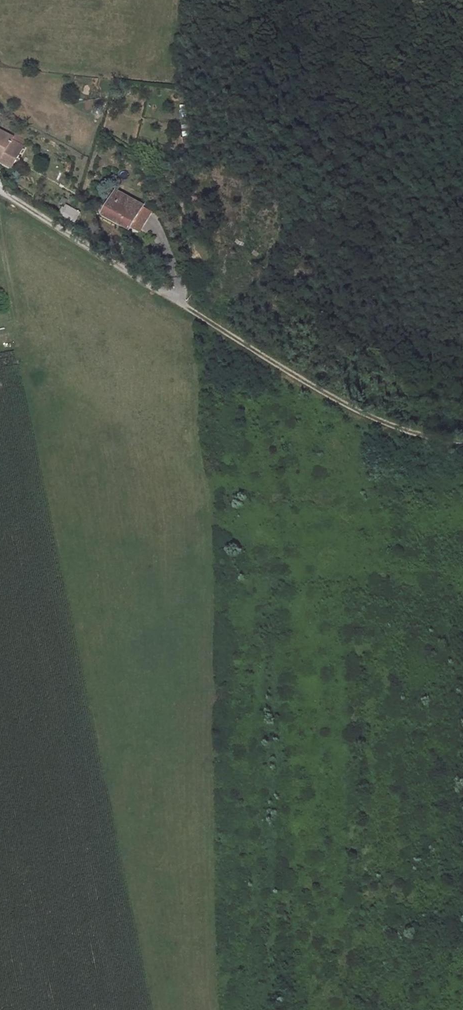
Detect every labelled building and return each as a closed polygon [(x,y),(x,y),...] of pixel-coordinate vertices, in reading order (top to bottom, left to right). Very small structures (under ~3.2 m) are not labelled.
[(10,164),(14,165),(22,143),(8,137),(9,134),(0,130),(0,152),(2,153),(0,157),(0,159),(10,164)] [(143,205),(115,190),(104,211),(131,226),(143,205)] [(75,221),(79,210),(63,205),(59,216),(75,221)]
